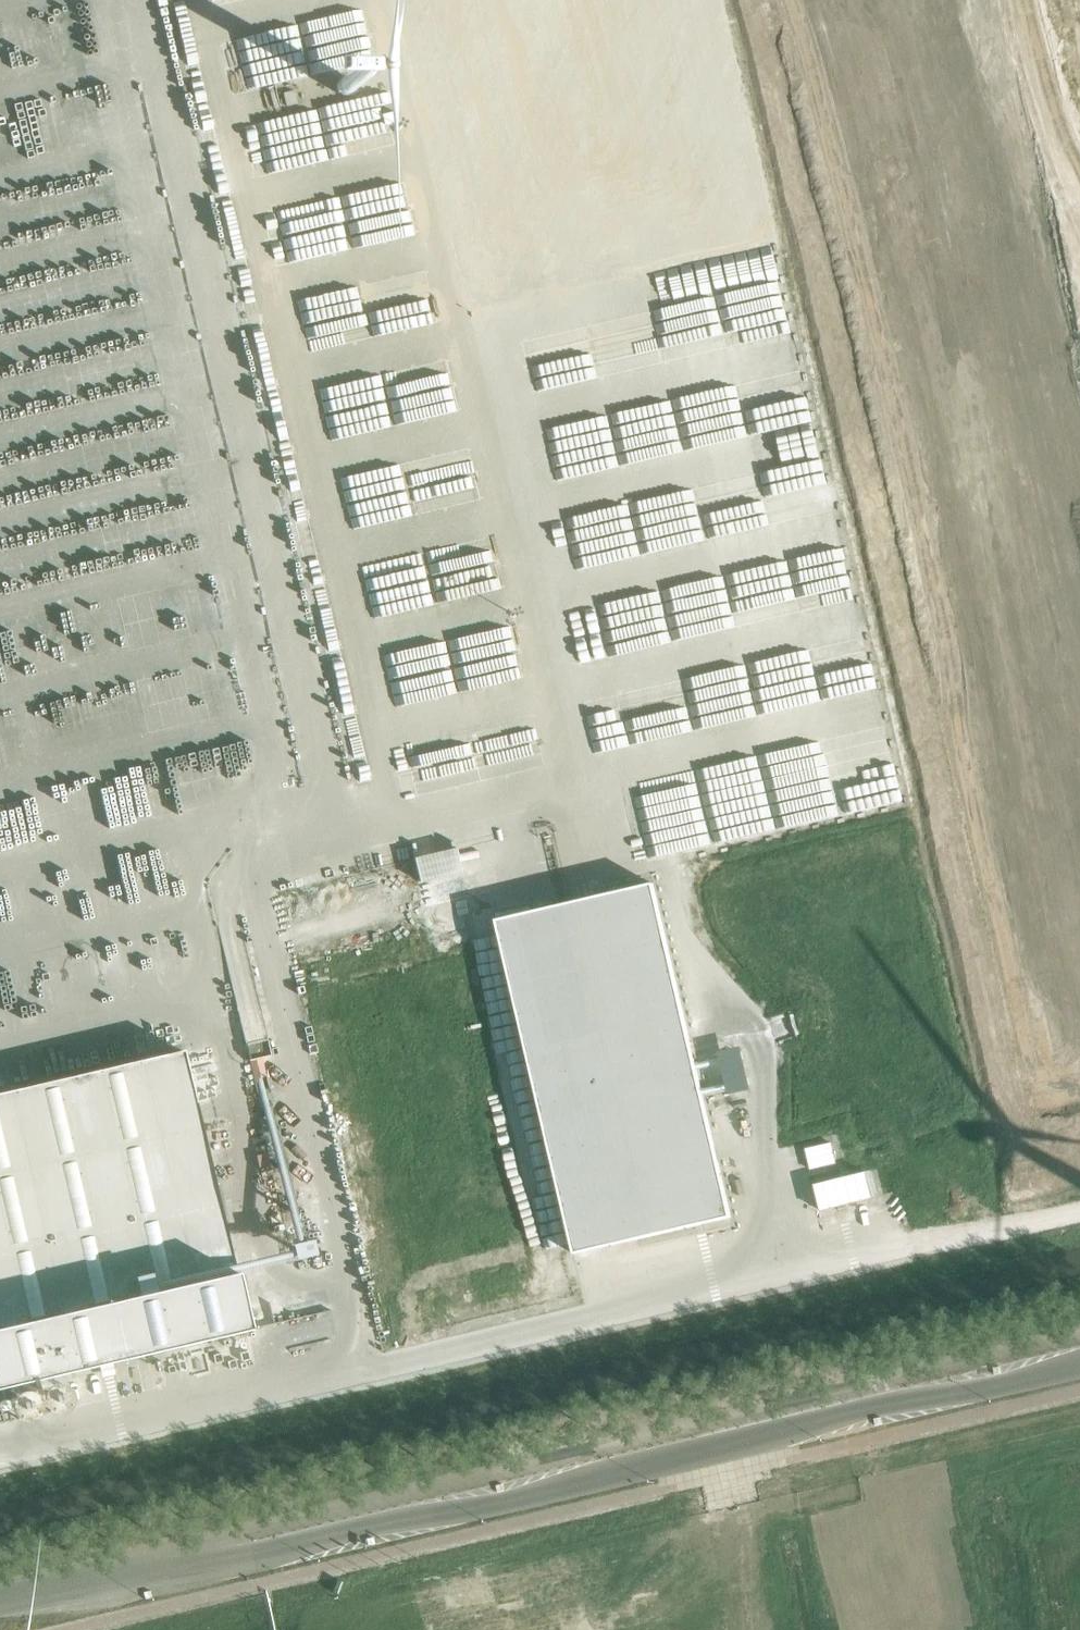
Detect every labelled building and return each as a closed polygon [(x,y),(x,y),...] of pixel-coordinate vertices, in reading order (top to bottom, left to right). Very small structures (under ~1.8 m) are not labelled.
[(352,110),(361,105),(366,98),(368,90),(368,81),(365,74),(359,67),(351,63),(341,63),(333,66),(325,71),(321,80),(320,90),(324,100),(331,107),(341,111),(352,110)] [(654,883),(495,920),(573,1254),(732,1217),(654,883)] [(184,1051),(0,1093),(0,1388),(249,1330),(184,1051)] [(831,1142),(806,1148),(811,1169),(836,1163),(831,1142)] [(866,1167),(813,1180),(820,1209),(873,1197),(866,1167)]
